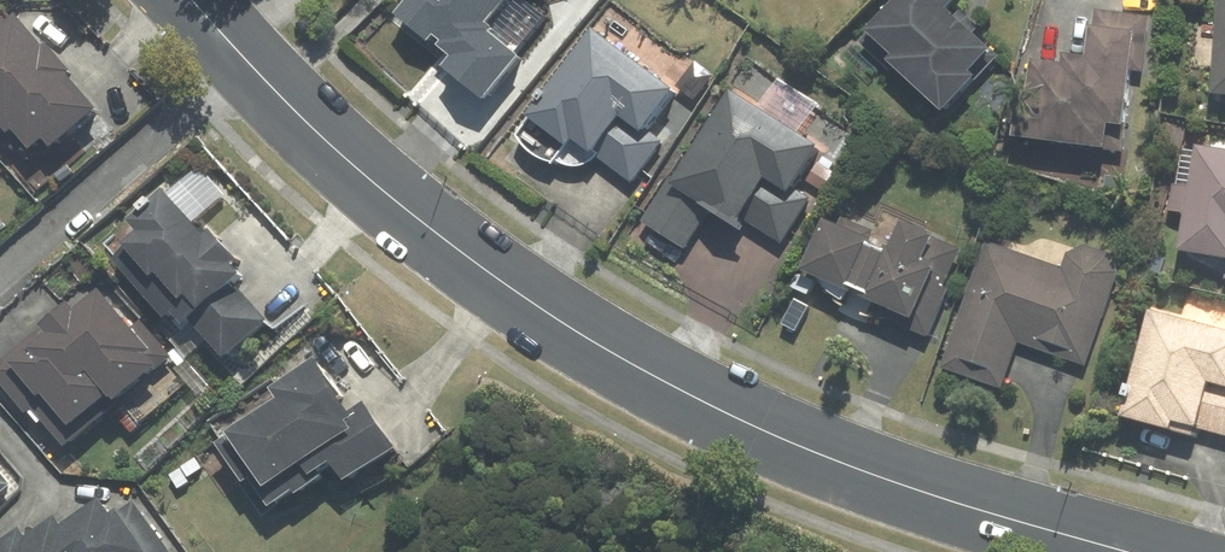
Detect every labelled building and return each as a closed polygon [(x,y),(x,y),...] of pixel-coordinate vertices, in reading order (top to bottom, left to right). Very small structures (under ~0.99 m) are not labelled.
[(444,41),(496,87),(529,50),(502,25),(524,0),(421,0),(448,24),(438,35),(405,6),(365,50),(405,85),(444,41)] [(1004,50),(960,6),(967,0),(897,0),(900,2),(862,40),(894,73),(903,64),(953,114),(989,79),(982,72),(1004,50)] [(7,138),(19,151),(31,140),(41,150),(53,139),(64,151),(109,108),(12,6),(0,17),(0,145),(7,138)] [(1100,11),(1095,58),(1072,56),(1071,66),(1044,63),(1040,100),(1013,97),(1009,136),(1117,148),(1119,125),(1136,127),(1145,47),(1151,48),(1155,17),(1100,11)] [(521,137),(558,166),(563,160),(564,161),(565,162),(566,162),(567,163),(568,164),(569,165),(570,165),(571,166),(572,166),(573,167),(574,167),(575,167),(576,168),(578,168),(579,168),(580,168),(581,168),(582,168),(583,168),(585,168),(586,168),(587,167),(588,167),(589,167),(590,166),(592,166),(593,165),(594,165),(595,164),(596,163),(597,163),(597,162),(598,161),(599,160),(600,159),(637,188),(681,132),(668,122),(688,97),(604,31),(521,137)] [(691,251),(720,207),(747,225),(751,219),(788,243),(813,205),(798,195),(830,147),(744,91),(683,182),(674,176),(644,221),(691,251)] [(1201,152),(1196,187),(1182,185),(1178,212),(1197,215),(1192,255),(1224,260),(1224,149),(1207,146),(1206,153),(1201,152)] [(196,324),(202,318),(237,354),(274,318),(239,282),(253,268),(174,187),(140,220),(149,229),(126,252),(129,256),(123,262),(177,319),(184,312),(196,324)] [(948,237),(912,221),(898,252),(831,223),(810,270),(926,321),(944,280),(953,284),(966,255),(944,246),(948,237)] [(1009,387),(1023,344),(1090,366),(1124,262),(1071,245),(1064,265),(1050,260),(984,239),(943,365),(1009,387)] [(45,331),(0,369),(0,375),(63,451),(112,411),(163,369),(172,362),(111,289),(102,296),(96,289),(45,331)] [(1203,441),(1206,430),(1224,435),(1224,329),(1158,310),(1126,418),(1203,441)] [(282,387),(289,396),(225,439),(250,475),(242,481),(266,517),(295,498),(324,478),(343,465),(354,481),(403,447),(371,400),(362,407),(328,356),(282,387)] [(20,484),(0,463),(0,503),(20,484)] [(138,498),(120,511),(108,495),(72,522),(67,515),(36,537),(29,528),(0,549),(0,551),(177,551),(138,498)]
